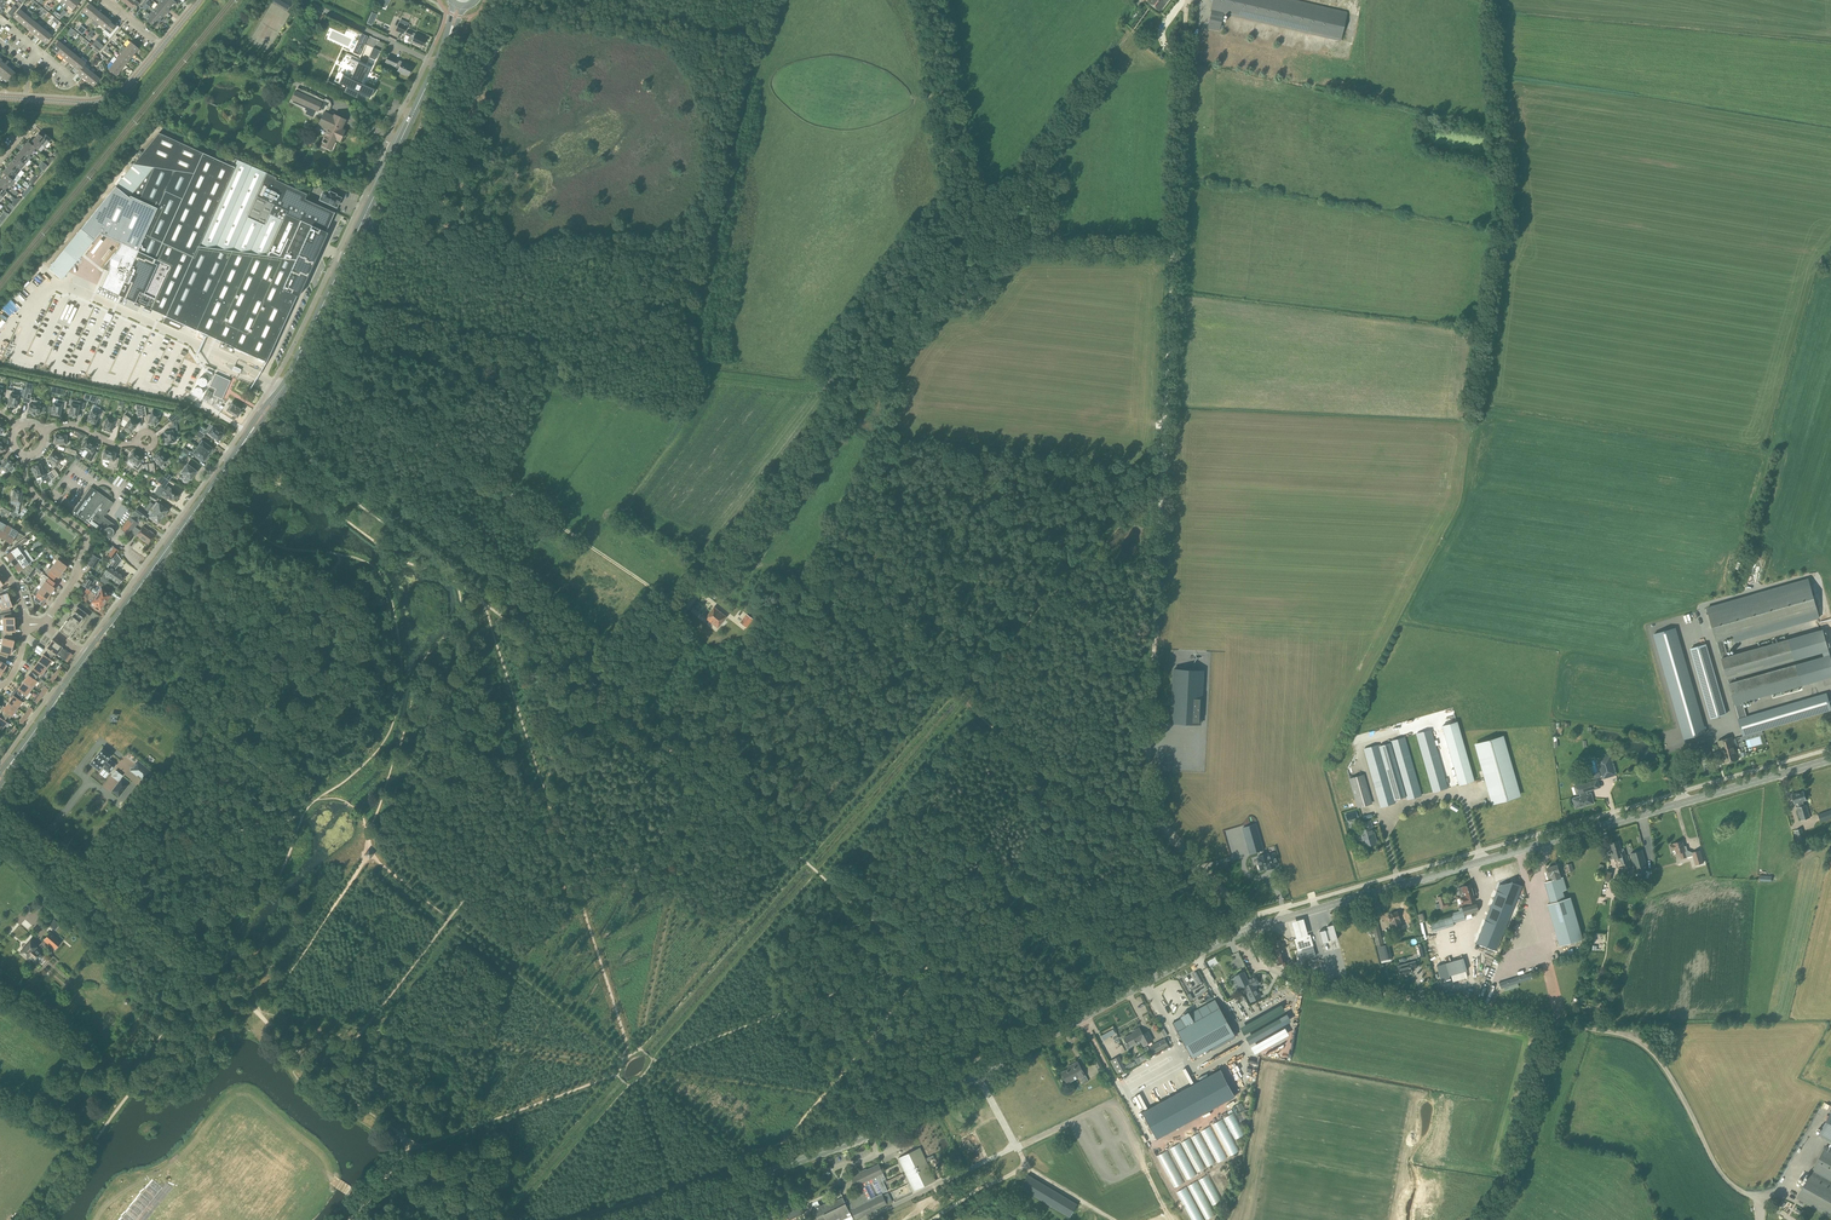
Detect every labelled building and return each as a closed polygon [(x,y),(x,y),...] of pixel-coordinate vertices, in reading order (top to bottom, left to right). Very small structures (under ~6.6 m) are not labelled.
[(68,5),(73,10),(80,2),(78,0),(72,0),(68,5)] [(158,4),(167,11),(168,12),(170,10),(169,9),(171,6),(163,0),(158,0),(160,1),(158,4)] [(365,10),(371,13),(376,1),(374,0),(369,0),(365,10)] [(388,0),(378,0),(376,4),(385,8),(389,0),(388,0)] [(1148,2),(1160,11),(1168,0),(1149,0),(1148,2)] [(1291,0),(1213,0),(1211,10),(1212,10),(1208,27),(1220,30),(1224,13),(1341,40),(1347,13),(1291,0)] [(89,16),(95,8),(90,3),(83,11),(89,16)] [(154,9),(163,17),(165,14),(166,15),(168,12),(167,11),(158,4),(154,9)] [(7,13),(12,16),(16,11),(11,8),(7,13)] [(94,20),(101,12),(95,8),(89,16),(94,20)] [(18,21),(25,13),(19,9),(13,17),(18,21)] [(161,19),(163,17),(154,9),(150,14),(160,23),(162,20),(161,19)] [(99,25),(106,17),(101,12),(94,20),(99,25)] [(24,26),(30,18),(25,13),(18,21),(24,26)] [(146,19),(155,27),(157,24),(158,25),(160,23),(150,14),(148,13),(144,17),(146,19)] [(105,29),(111,21),(106,17),(99,25),(105,29)] [(29,30),(36,22),(30,18),(24,26),(29,30)] [(399,24),(396,30),(403,34),(408,23),(401,20),(399,24)] [(105,29),(103,32),(108,36),(110,38),(110,39),(111,38),(120,27),(119,27),(117,26),(111,21),(105,29)] [(324,40),(329,23),(322,21),(317,38),(324,40)] [(35,34),(41,27),(36,22),(29,30),(35,34)] [(40,39),(47,31),(41,27),(35,34),(40,39)] [(412,32),(407,30),(405,35),(410,37),(414,38),(412,43),(422,47),(426,39),(416,35),(412,33),(412,32)] [(47,31),(40,39),(46,43),(52,35),(47,31)] [(58,53),(64,45),(59,41),(52,49),(58,53)] [(359,55),(365,44),(358,41),(353,52),(359,55)] [(131,42),(126,47),(134,54),(139,48),(131,42)] [(63,58),(70,50),(64,45),(58,53),(63,58)] [(124,50),(122,53),(130,59),(134,54),(126,47),(124,46),(122,48),(124,50)] [(375,49),(371,58),(375,60),(380,51),(375,49)] [(69,62),(75,54),(70,50),(63,58),(69,62)] [(125,65),(130,59),(122,53),(117,58),(125,65)] [(342,85),(341,86),(344,87),(344,86),(347,87),(344,92),(356,97),(358,92),(370,98),(374,90),(364,85),(373,65),(367,62),(364,68),(357,65),(360,59),(347,53),(334,81),(342,85)] [(74,66),(81,58),(75,54),(69,62),(74,66)] [(388,55),(385,62),(395,67),(396,65),(400,67),(398,72),(403,74),(403,73),(408,75),(411,68),(406,66),(407,65),(402,63),(402,62),(398,60),(388,55)] [(8,81),(15,72),(1,61),(3,60),(0,57),(0,75),(8,81)] [(82,68),(85,66),(86,63),(81,58),(74,66),(79,70),(81,68),(82,68)] [(121,70),(125,65),(117,58),(113,64),(121,70)] [(116,76),(121,70),(113,64),(109,69),(116,76)] [(83,78),(90,70),(85,66),(82,68),(81,68),(79,70),(77,73),(83,78)] [(88,82),(95,74),(90,70),(83,78),(88,82)] [(95,74),(88,82),(94,87),(100,78),(95,74)] [(325,98),(325,100),(318,97),(318,96),(303,90),(297,88),(296,91),(295,91),(292,99),(293,99),(291,102),(302,107),(305,114),(314,118),(315,116),(321,119),(318,127),(317,127),(316,127),(315,127),(315,128),(315,129),(315,130),(322,133),(322,134),(323,135),(322,136),(325,137),(321,145),(331,149),(331,148),(330,148),(334,141),(333,140),(334,138),(336,139),(337,139),(340,141),(345,130),(341,129),(345,120),(344,120),(345,121),(344,123),(341,122),(343,119),(339,117),(339,118),(334,115),(328,112),(331,107),(331,105),(331,104),(331,103),(331,102),(330,101),(329,100),(328,99),(325,98)] [(53,264),(63,279),(101,233),(122,243),(105,266),(110,268),(102,287),(166,317),(163,323),(179,331),(183,325),(267,363),(335,212),(305,199),(308,194),(276,180),(277,178),(233,155),(230,165),(159,129),(53,264)] [(41,135),(39,134),(34,139),(45,147),(51,139),(43,133),(41,135)] [(41,152),(45,147),(34,139),(31,143),(28,142),(38,150),(41,152)] [(38,150),(28,142),(24,147),(31,153),(35,148),(38,150)] [(24,147),(20,152),(29,160),(30,160),(32,157),(30,156),(31,153),(24,147)] [(25,165),(29,160),(20,152),(16,157),(25,165)] [(21,170),(25,165),(16,157),(12,162),(21,170)] [(17,175),(21,170),(12,162),(7,167),(17,175)] [(13,180),(17,175),(7,167),(3,172),(15,182),(16,182),(13,180)] [(11,187),(15,182),(3,172),(3,173),(5,174),(2,179),(9,185),(11,187)] [(27,183),(30,185),(31,187),(33,184),(35,182),(31,178),(27,183)] [(9,185),(2,179),(0,181),(0,186),(5,190),(9,185)] [(336,194),(330,192),(330,193),(324,190),(323,193),(322,193),(320,196),(322,196),(320,200),(336,207),(338,204),(339,204),(340,201),(339,201),(341,198),(336,195),(336,194)] [(1,309),(14,314),(17,305),(14,304),(17,294),(11,292),(8,302),(4,300),(1,309)] [(215,374),(210,386),(216,389),(213,395),(222,399),(231,381),(215,374)] [(208,388),(205,397),(210,399),(214,391),(208,388)] [(8,406),(17,407),(17,405),(18,405),(19,401),(18,401),(19,395),(13,394),(14,391),(7,389),(5,397),(10,398),(8,406)] [(35,400),(30,399),(28,412),(39,415),(40,411),(45,412),(46,407),(41,406),(40,406),(41,401),(35,400)] [(52,412),(51,414),(60,416),(62,408),(66,409),(67,401),(60,400),(59,403),(54,402),(53,406),(52,406),(51,412),(52,412)] [(67,413),(69,414),(69,415),(77,417),(79,409),(83,410),(85,402),(77,401),(77,405),(71,403),(70,409),(68,408),(67,413)] [(244,408),(233,401),(227,411),(237,418),(239,414),(240,415),(242,412),(241,411),(244,408)] [(90,415),(89,414),(87,418),(88,418),(87,421),(95,424),(99,417),(103,419),(106,412),(99,409),(98,412),(93,410),(90,415)] [(148,423),(156,426),(157,424),(158,424),(159,420),(158,420),(160,415),(155,413),(156,410),(153,409),(148,423)] [(125,430),(128,433),(129,432),(131,433),(138,423),(125,415),(122,418),(128,422),(124,428),(126,429),(125,430)] [(114,425),(119,427),(121,419),(114,416),(112,420),(107,418),(105,423),(104,423),(103,427),(104,428),(103,429),(111,432),(114,425)] [(165,426),(168,429),(174,424),(172,423),(171,421),(165,426)] [(174,424),(168,429),(169,431),(164,432),(165,436),(165,439),(166,443),(175,442),(175,441),(176,440),(175,436),(174,437),(173,433),(177,433),(175,422),(172,423),(174,424)] [(197,431),(205,436),(207,433),(205,433),(206,431),(200,427),(197,431)] [(207,432),(212,436),(211,437),(215,439),(215,438),(219,441),(220,440),(221,440),(224,436),(223,435),(224,434),(221,432),(221,431),(217,428),(216,429),(213,427),(210,430),(209,429),(207,432)] [(203,439),(205,436),(197,431),(195,435),(201,439),(201,438),(203,439)] [(61,435),(61,434),(57,434),(57,435),(55,435),(55,444),(71,444),(71,441),(67,441),(67,435),(61,435)] [(94,450),(96,446),(86,440),(85,441),(84,441),(81,445),(83,446),(82,447),(88,451),(84,457),(92,462),(98,452),(94,450)] [(199,448),(209,455),(210,454),(211,455),(214,451),(213,450),(214,449),(210,446),(210,445),(207,443),(207,444),(202,440),(200,443),(201,444),(199,448)] [(209,456),(209,455),(199,448),(196,451),(195,450),(193,453),(198,457),(197,458),(200,460),(201,459),(205,462),(206,460),(207,461),(210,457),(209,456)] [(119,458),(115,457),(116,453),(105,450),(104,452),(103,452),(102,456),(103,456),(103,459),(110,460),(108,467),(117,469),(119,458)] [(161,453),(160,451),(153,457),(163,469),(165,467),(163,464),(167,461),(164,457),(165,455),(162,451),(161,453)] [(57,456),(58,455),(55,453),(54,453),(52,452),(47,459),(60,468),(62,466),(59,464),(62,459),(57,456)] [(140,462),(143,459),(134,452),(132,453),(131,453),(129,456),(130,457),(128,458),(135,464),(133,467),(139,471),(143,465),(140,462)] [(15,463),(8,457),(0,467),(0,473),(3,469),(7,472),(10,468),(11,468),(14,465),(13,465),(15,463)] [(184,479),(188,482),(191,479),(197,471),(195,470),(196,469),(189,463),(182,472),(187,476),(184,479)] [(34,472),(36,478),(41,476),(43,480),(46,479),(41,464),(32,466),(33,468),(32,469),(33,473),(34,472)] [(51,471),(55,477),(59,475),(54,469),(51,471)] [(160,485),(157,489),(170,499),(172,497),(175,500),(179,494),(166,485),(169,481),(164,477),(160,474),(156,480),(161,483),(160,485)] [(114,503),(91,486),(72,512),(106,536),(107,536),(108,536),(110,537),(112,536),(113,535),(114,535),(115,535),(114,534),(114,533),(115,532),(114,531),(114,529),(113,529),(112,527),(115,524),(104,516),(114,503)] [(20,506),(23,491),(14,489),(14,491),(12,490),(11,495),(13,496),(12,501),(17,502),(17,505),(20,506)] [(150,502),(148,505),(152,508),(154,510),(163,516),(168,510),(159,504),(156,508),(153,506),(154,504),(150,502)] [(159,523),(163,516),(154,510),(152,508),(148,505),(145,509),(149,512),(150,511),(152,513),(150,516),(150,517),(150,518),(152,520),(154,520),(159,523)] [(25,508),(20,514),(23,516),(29,510),(25,508)] [(150,530),(148,530),(143,526),(140,531),(136,527),(138,523),(130,517),(121,529),(130,535),(131,533),(136,537),(137,536),(148,544),(155,535),(154,534),(154,533),(150,530)] [(12,528),(6,525),(0,536),(0,537),(6,540),(12,528)] [(12,528),(6,540),(12,543),(14,539),(18,541),(25,536),(18,532),(12,528)] [(21,545),(28,540),(26,538),(19,543),(18,542),(14,545),(16,548),(20,544),(21,545)] [(44,544),(40,539),(34,543),(38,549),(44,544)] [(113,559),(119,550),(113,546),(109,552),(110,552),(108,555),(113,559)] [(7,555),(11,560),(21,552),(17,547),(7,555)] [(21,552),(11,560),(15,566),(30,555),(26,549),(21,552)] [(57,561),(54,565),(63,572),(67,566),(66,565),(68,562),(58,554),(55,559),(57,561)] [(86,563),(91,567),(98,558),(92,554),(86,563)] [(30,555),(15,566),(19,572),(20,571),(28,576),(34,568),(29,564),(30,564),(29,563),(33,560),(30,555)] [(1755,566),(1759,567),(1759,564),(1751,562),(1750,570),(1754,571),(1755,566)] [(59,577),(63,572),(54,565),(51,563),(45,572),(55,580),(58,576),(59,577)] [(119,577),(122,579),(125,576),(112,567),(112,568),(111,567),(108,571),(119,578),(119,577)] [(122,579),(119,577),(119,578),(108,571),(107,570),(104,574),(105,574),(100,581),(105,585),(110,578),(114,581),(114,582),(116,583),(117,583),(119,584),(122,579)] [(39,585),(42,587),(51,593),(55,587),(54,587),(56,583),(44,574),(42,577),(44,578),(39,585)] [(82,585),(87,589),(91,592),(95,595),(105,602),(110,595),(102,589),(99,592),(90,585),(92,582),(87,578),(82,585)] [(1809,579),(1707,606),(1735,703),(1830,676),(1830,675),(1825,656),(1736,681),(1735,677),(1823,651),(1817,630),(1729,656),(1723,638),(1735,635),(1737,640),(1819,617),(1809,579)] [(47,599),(51,593),(42,587),(39,591),(36,589),(33,594),(36,596),(34,600),(40,604),(42,601),(43,601),(45,598),(47,599)] [(10,599),(8,592),(5,593),(4,590),(0,591),(0,603),(10,599)] [(99,611),(105,602),(95,595),(91,601),(96,605),(94,608),(99,611)] [(0,609),(0,613),(11,611),(10,607),(13,606),(10,599),(0,603),(0,604),(1,608),(0,609)] [(68,621),(67,620),(60,630),(70,637),(76,628),(79,630),(90,615),(77,606),(70,616),(72,617),(68,621)] [(706,618),(718,627),(727,617),(715,607),(706,618)] [(15,624),(15,617),(12,617),(12,613),(1,615),(0,615),(0,619),(1,619),(4,619),(4,625),(15,624)] [(747,614),(741,623),(746,627),(753,619),(747,614)] [(2,635),(13,635),(12,631),(15,631),(15,624),(4,625),(4,630),(2,630),(2,635)] [(1684,740),(1707,733),(1676,628),(1653,634),(1684,740)] [(12,640),(13,635),(2,635),(1,639),(3,639),(2,645),(13,647),(15,640),(12,640)] [(46,646),(44,649),(55,657),(58,653),(66,658),(65,660),(67,662),(70,659),(73,654),(70,653),(62,648),(62,647),(53,640),(47,647),(46,646)] [(1693,649),(1712,718),(1727,714),(1708,644),(1693,649)] [(13,647),(2,645),(1,650),(0,650),(0,655),(7,658),(8,653),(11,654),(13,647)] [(47,667),(55,657),(44,649),(42,653),(44,654),(39,661),(47,667)] [(40,678),(47,667),(39,661),(33,668),(32,666),(29,670),(40,678)] [(1205,671),(1177,669),(1174,722),(1201,723),(1205,671)] [(42,680),(40,678),(29,670),(27,673),(29,675),(24,682),(32,688),(37,681),(40,683),(42,680)] [(32,688),(24,682),(18,688),(17,687),(14,690),(25,698),(32,688)] [(17,709),(25,698),(14,690),(12,694),(14,695),(9,702),(17,709)] [(38,703),(43,696),(40,694),(39,693),(34,700),(38,703)] [(1830,710),(1830,707),(1827,693),(1747,717),(1742,701),(1734,703),(1739,719),(1743,735),(1830,710)] [(17,709),(9,702),(3,709),(2,708),(0,710),(0,712),(10,719),(17,709)] [(10,719),(0,712),(0,728),(2,729),(10,719)] [(1457,721),(1442,726),(1459,784),(1474,780),(1457,721)] [(1416,734),(1433,792),(1448,788),(1431,730),(1416,734)] [(1493,801),(1519,793),(1502,736),(1476,744),(1493,801)] [(1379,744),(1363,749),(1381,808),(1396,804),(1395,800),(1406,797),(1407,800),(1422,796),(1405,737),(1390,741),(1390,743),(1380,746),(1379,744)] [(1735,738),(1733,739),(1732,737),(1718,741),(1725,763),(1739,759),(1735,746),(1737,745),(1735,738)] [(1239,753),(1239,745),(1172,741),(1170,742),(1166,742),(1165,756),(1164,777),(1166,776),(1169,783),(1237,787),(1237,781),(1228,780),(1229,775),(1233,775),(1237,774),(1237,763),(1212,761),(1212,770),(1179,769),(1180,758),(1201,759),(1210,755),(1210,754),(1219,754),(1218,752),(1231,753),(1231,752),(1239,753)] [(1698,747),(1703,764),(1714,761),(1709,744),(1698,747)] [(95,758),(91,763),(99,770),(103,765),(106,767),(105,768),(110,772),(116,765),(111,761),(110,762),(107,760),(111,755),(103,749),(99,754),(96,759),(95,758)] [(1604,778),(1616,775),(1611,756),(1598,759),(1604,778)] [(144,781),(151,772),(138,761),(131,770),(144,781)] [(1357,800),(1359,807),(1371,804),(1368,796),(1370,796),(1364,775),(1349,779),(1355,800),(1357,800)] [(121,780),(113,791),(119,796),(128,785),(121,780)] [(1574,787),(1576,794),(1581,793),(1581,796),(1574,799),(1574,800),(1574,801),(1574,802),(1574,803),(1575,804),(1576,808),(1581,807),(1582,807),(1583,807),(1584,806),(1585,806),(1594,803),(1591,794),(1587,795),(1586,792),(1600,788),(1598,780),(1574,787)] [(1807,805),(1804,805),(1803,801),(1806,800),(1806,798),(1807,798),(1805,792),(1804,793),(1804,791),(1792,795),(1795,804),(1798,803),(1800,807),(1797,808),(1801,820),(1810,817),(1807,805)] [(1457,812),(1459,808),(1452,804),(1450,808),(1457,812)] [(1830,810),(1818,814),(1821,822),(1830,819),(1830,810)] [(1364,823),(1365,827),(1358,829),(1360,834),(1357,835),(1356,836),(1357,840),(1359,841),(1362,840),(1364,847),(1377,843),(1370,821),(1364,823)] [(1243,828),(1248,845),(1254,843),(1257,851),(1259,851),(1261,855),(1259,856),(1260,858),(1257,859),(1259,864),(1258,865),(1259,869),(1260,869),(1261,870),(1278,865),(1275,853),(1266,856),(1266,854),(1264,854),(1262,850),(1263,850),(1256,824),(1243,828)] [(1797,835),(1802,851),(1808,849),(1803,833),(1797,835)] [(1624,848),(1621,849),(1619,841),(1610,843),(1613,852),(1618,851),(1618,853),(1620,852),(1620,853),(1622,853),(1625,852),(1624,848)] [(1684,847),(1682,841),(1674,843),(1674,844),(1670,846),(1672,851),(1676,850),(1677,854),(1680,853),(1682,859),(1693,855),(1696,865),(1704,863),(1700,850),(1692,853),(1687,851),(1686,846),(1684,847)] [(1636,873),(1648,869),(1642,850),(1631,853),(1636,873)] [(1623,856),(1622,853),(1620,853),(1620,852),(1618,853),(1618,851),(1613,852),(1615,859),(1623,856)] [(1291,863),(1280,866),(1285,882),(1295,879),(1291,863)] [(1545,882),(1551,903),(1551,904),(1566,899),(1563,891),(1567,890),(1563,877),(1561,878),(1558,865),(1548,868),(1549,871),(1547,871),(1549,881),(1545,882)] [(1244,891),(1257,888),(1253,874),(1259,873),(1257,866),(1239,870),(1244,891)] [(1498,887),(1476,943),(1496,951),(1521,887),(1511,883),(1510,883),(1498,887)] [(1471,899),(1474,898),(1473,894),(1476,894),(1474,889),(1472,889),(1470,884),(1462,887),(1464,891),(1463,891),(1465,896),(1469,895),(1469,897),(1471,897),(1471,899)] [(1475,900),(1474,898),(1471,899),(1471,897),(1469,897),(1469,895),(1465,896),(1460,898),(1462,904),(1475,900)] [(1571,898),(1566,899),(1551,904),(1551,903),(1548,904),(1560,946),(1583,939),(1571,898)] [(1462,908),(1464,915),(1478,911),(1478,910),(1476,903),(1462,908)] [(1397,912),(1388,914),(1393,930),(1402,927),(1397,912)] [(55,929),(60,923),(55,919),(50,925),(55,929)] [(1292,922),(1296,939),(1308,935),(1304,919),(1292,922)] [(1377,920),(1371,922),(1378,947),(1384,945),(1377,920)] [(1331,941),(1337,939),(1333,924),(1327,926),(1328,930),(1326,931),(1325,930),(1319,932),(1322,943),(1329,942),(1328,940),(1331,940),(1331,941)] [(1294,936),(1298,950),(1313,946),(1309,931),(1294,936)] [(51,932),(44,939),(44,940),(46,938),(53,944),(51,946),(55,949),(62,942),(51,932)] [(1439,952),(1452,947),(1447,933),(1430,940),(1432,946),(1436,944),(1439,952)] [(1398,956),(1409,953),(1405,939),(1394,942),(1398,956)] [(1282,962),(1283,965),(1290,963),(1289,961),(1287,961),(1283,949),(1285,949),(1284,943),(1282,944),(1281,940),(1273,942),(1279,963),(1282,962)] [(30,941),(20,952),(26,958),(28,956),(32,959),(31,960),(36,964),(43,955),(35,948),(37,946),(30,941)] [(1391,958),(1387,944),(1384,945),(1378,947),(1381,961),(1391,958)] [(1428,957),(1433,978),(1439,977),(1434,956),(1428,957)] [(1447,975),(1465,971),(1462,958),(1443,962),(1447,975)] [(1415,961),(1398,966),(1398,969),(1397,970),(1398,975),(1400,975),(1400,976),(1404,975),(1404,976),(1409,975),(1408,974),(1412,973),(1412,969),(1417,968),(1415,961)] [(1261,997),(1255,985),(1259,983),(1255,975),(1247,979),(1244,972),(1235,976),(1235,977),(1239,987),(1240,986),(1240,987),(1243,986),(1251,1002),(1261,997)] [(1519,986),(1518,983),(1532,979),(1530,972),(1499,982),(1501,988),(1504,987),(1505,991),(1519,986)] [(1173,1023),(1192,1058),(1235,1034),(1215,999),(1173,1023)] [(1145,1007),(1139,1010),(1144,1019),(1150,1016),(1145,1007)] [(1604,1012),(1598,1010),(1595,1019),(1601,1021),(1604,1012)] [(1256,1058),(1279,1061),(1286,1018),(1262,1014),(1256,1058)] [(1139,1028),(1135,1030),(1136,1032),(1124,1038),(1129,1047),(1145,1038),(1143,1043),(1144,1045),(1153,1040),(1148,1032),(1143,1034),(1139,1028)] [(1154,1053),(1166,1046),(1162,1040),(1151,1046),(1154,1053)] [(1146,1054),(1135,1059),(1138,1064),(1148,1058),(1146,1054)] [(1126,1069),(1119,1056),(1109,1061),(1116,1074),(1126,1069)] [(1127,1070),(1136,1064),(1135,1061),(1126,1066),(1127,1070)] [(1075,1063),(1057,1071),(1064,1085),(1081,1077),(1075,1063)] [(1157,1139),(1235,1096),(1220,1069),(1142,1112),(1157,1139)] [(1080,1084),(1087,1096),(1102,1086),(1095,1075),(1080,1084)] [(1819,1135),(1830,1142),(1830,1113),(1819,1135)] [(1205,1120),(1186,1129),(1205,1167),(1212,1164),(1201,1141),(1204,1139),(1216,1162),(1224,1158),(1205,1120)] [(1201,1169),(1185,1131),(1178,1134),(1194,1172),(1201,1169)] [(1192,1176),(1174,1137),(1167,1140),(1185,1179),(1192,1176)] [(1162,1144),(1155,1147),(1172,1187),(1180,1183),(1162,1144)] [(1826,1146),(1796,1198),(1830,1218),(1830,1149),(1826,1146)] [(920,1147),(898,1158),(914,1191),(936,1180),(920,1147)] [(885,1177),(883,1173),(879,1164),(867,1170),(866,1169),(860,1172),(860,1173),(852,1177),(856,1186),(857,1185),(860,1191),(855,1193),(856,1196),(845,1201),(843,1197),(829,1204),(828,1202),(821,1206),(818,1200),(810,1204),(818,1219),(824,1219),(826,1219),(827,1219),(852,1219),(853,1219),(846,1204),(848,1203),(856,1219),(887,1204),(882,1193),(888,1190),(882,1178),(885,1177)] [(1020,1188),(1070,1218),(1078,1205),(1028,1175),(1020,1188)] [(784,1210),(789,1219),(790,1219),(805,1213),(800,1202),(794,1205),(784,1210)]
